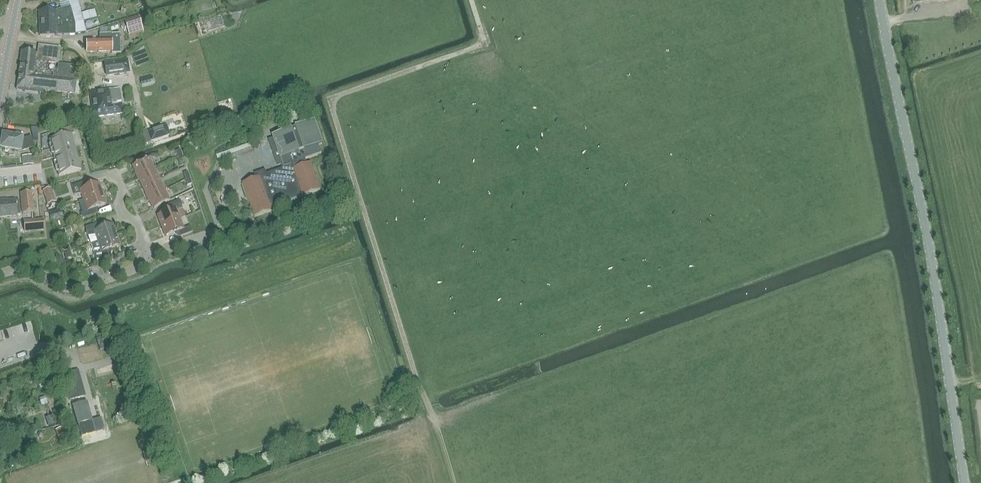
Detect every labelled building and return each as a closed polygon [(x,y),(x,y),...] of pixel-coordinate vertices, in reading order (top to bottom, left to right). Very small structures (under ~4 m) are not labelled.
[(81,35),(81,34),(86,33),(83,22),(97,18),(95,10),(81,14),(79,4),(56,11),(38,11),(39,36),(81,35)] [(124,21),(129,37),(143,32),(139,17),(124,21)] [(120,33),(111,34),(99,34),(100,40),(85,41),(86,53),(111,52),(111,54),(120,54),(120,33)] [(76,67),(58,64),(60,48),(39,46),(38,54),(35,54),(22,52),(17,90),(30,92),(43,94),(43,91),(73,94),(77,94),(79,77),(75,76),(76,67)] [(106,66),(109,78),(125,75),(122,62),(106,66)] [(93,118),(123,114),(119,88),(89,92),(93,118)] [(6,108),(3,118),(13,122),(16,111),(6,108)] [(243,184),(251,205),(255,216),(254,217),(272,211),(270,208),(320,190),(310,164),(311,164),(311,163),(307,164),(305,159),(322,154),(319,146),(322,144),(314,122),(273,137),(274,139),(268,141),(276,163),(279,161),(282,169),(267,174),(265,170),(254,174),(255,179),(242,183),(242,184),(243,184)] [(166,126),(147,132),(151,142),(170,135),(166,126)] [(51,149),(74,143),(71,134),(74,134),(72,127),(58,131),(59,137),(49,140),(51,149)] [(0,149),(21,152),(34,147),(31,137),(24,139),(22,139),(3,135),(2,135),(0,148),(0,149)] [(54,158),(76,152),(74,143),(51,149),(54,158)] [(56,167),(79,161),(76,152),(54,158),(56,167)] [(137,178),(154,169),(149,159),(132,167),(137,178)] [(79,161),(56,167),(58,177),(81,171),(79,161)] [(142,188),(159,180),(154,169),(137,178),(142,188)] [(147,198),(164,190),(159,180),(142,188),(147,198)] [(83,201),(102,195),(98,184),(85,188),(83,183),(71,187),(74,196),(81,195),(83,201)] [(43,192),(47,205),(56,203),(51,189),(43,192)] [(164,190),(147,198),(152,209),(169,201),(164,190)] [(32,193),(21,194),(22,214),(39,212),(38,200),(33,201),(32,193)] [(102,195),(83,201),(86,211),(80,213),(82,219),(94,215),(92,210),(106,205),(102,195)] [(161,226),(179,219),(175,209),(182,206),(180,201),(167,205),(170,211),(157,216),(161,226)] [(0,202),(0,218),(17,217),(16,203),(8,203),(8,202),(0,202)] [(43,219),(23,221),(24,233),(44,231),(43,219)] [(179,219),(161,226),(165,237),(178,232),(180,237),(192,233),(190,227),(183,229),(179,219)] [(97,242),(116,236),(112,225),(99,230),(97,224),(85,228),(88,237),(95,236),(97,242)] [(116,236),(97,242),(90,244),(96,261),(108,256),(106,251),(119,246),(116,236)] [(75,354),(93,352),(92,344),(73,346),(75,354)] [(97,357),(99,365),(91,366),(93,373),(108,369),(105,355),(97,357)] [(69,402),(86,397),(78,370),(62,375),(69,402)] [(77,425),(92,421),(87,402),(72,406),(77,425)] [(51,416),(45,418),(48,427),(54,425),(51,416)]
